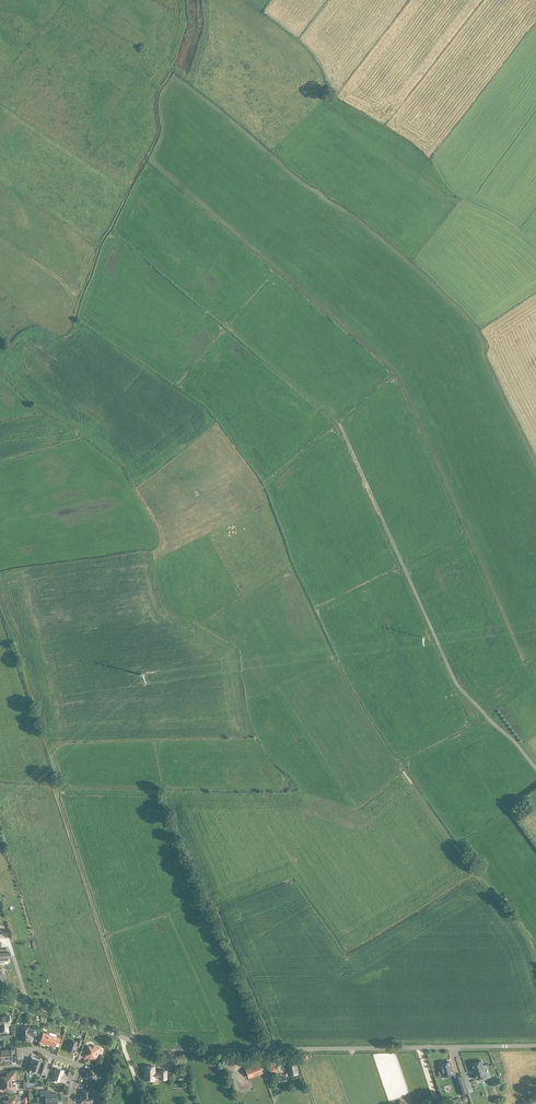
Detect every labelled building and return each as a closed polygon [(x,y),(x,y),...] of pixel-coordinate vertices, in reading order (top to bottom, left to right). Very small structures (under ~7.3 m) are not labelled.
[(0,1016),(0,1024),(1,1033),(8,1032),(8,1024),(10,1024),(9,1015),(0,1016)] [(30,1027),(21,1027),(21,1040),(31,1040),(30,1035),(36,1035),(36,1027),(30,1027)] [(56,1036),(49,1034),(50,1032),(44,1030),(40,1041),(47,1043),(55,1046),(56,1040),(59,1041),(61,1036),(57,1035),(56,1036)] [(70,1039),(67,1050),(75,1053),(77,1045),(80,1046),(82,1040),(78,1039),(77,1041),(70,1039)] [(86,1044),(83,1054),(86,1055),(86,1056),(95,1060),(97,1053),(98,1054),(100,1047),(94,1045),(94,1047),(86,1044)] [(5,1049),(5,1060),(12,1059),(11,1052),(15,1052),(14,1045),(11,1045),(11,1046),(9,1046),(8,1047),(8,1049),(5,1049)] [(38,1071),(41,1061),(35,1059),(33,1065),(30,1064),(28,1071),(33,1073),(35,1070),(38,1071)] [(472,1064),(474,1070),(475,1070),(476,1072),(475,1073),(477,1079),(486,1076),(481,1060),(472,1064)] [(41,1061),(38,1071),(41,1072),(41,1076),(46,1078),(49,1071),(46,1069),(48,1063),(41,1061)] [(445,1077),(454,1074),(450,1061),(441,1064),(443,1070),(445,1077)] [(245,1068),(248,1077),(262,1072),(259,1063),(245,1068)] [(296,1063),(286,1065),(289,1076),(298,1074),(296,1063)] [(142,1078),(142,1079),(143,1079),(144,1079),(144,1080),(154,1080),(154,1077),(159,1077),(159,1079),(166,1079),(166,1070),(159,1070),(159,1072),(154,1072),(154,1066),(152,1066),(151,1065),(150,1065),(149,1065),(148,1065),(147,1066),(144,1066),(144,1075),(143,1075),(142,1076),(142,1077),(142,1078)] [(269,1066),(270,1074),(278,1073),(276,1065),(269,1066)] [(88,1070),(85,1078),(95,1081),(96,1078),(100,1079),(102,1073),(101,1073),(102,1070),(93,1067),(92,1069),(91,1071),(88,1070)] [(65,1082),(67,1076),(63,1075),(64,1070),(57,1068),(53,1079),(60,1081),(61,1081),(65,1082)] [(2,1083),(12,1082),(11,1079),(15,1079),(15,1072),(8,1073),(8,1076),(2,1076),(2,1083)] [(264,1072),(250,1077),(251,1081),(265,1077),(264,1072)] [(12,1082),(2,1083),(3,1090),(9,1089),(9,1092),(16,1092),(16,1086),(12,1086),(12,1082)] [(464,1083),(458,1085),(461,1094),(467,1093),(464,1083)] [(89,1089),(83,1089),(83,1093),(84,1093),(84,1095),(80,1095),(81,1103),(93,1103),(92,1094),(90,1095),(89,1089)] [(46,1101),(57,1100),(57,1093),(49,1094),(49,1090),(40,1091),(41,1097),(46,1097),(46,1101)]
